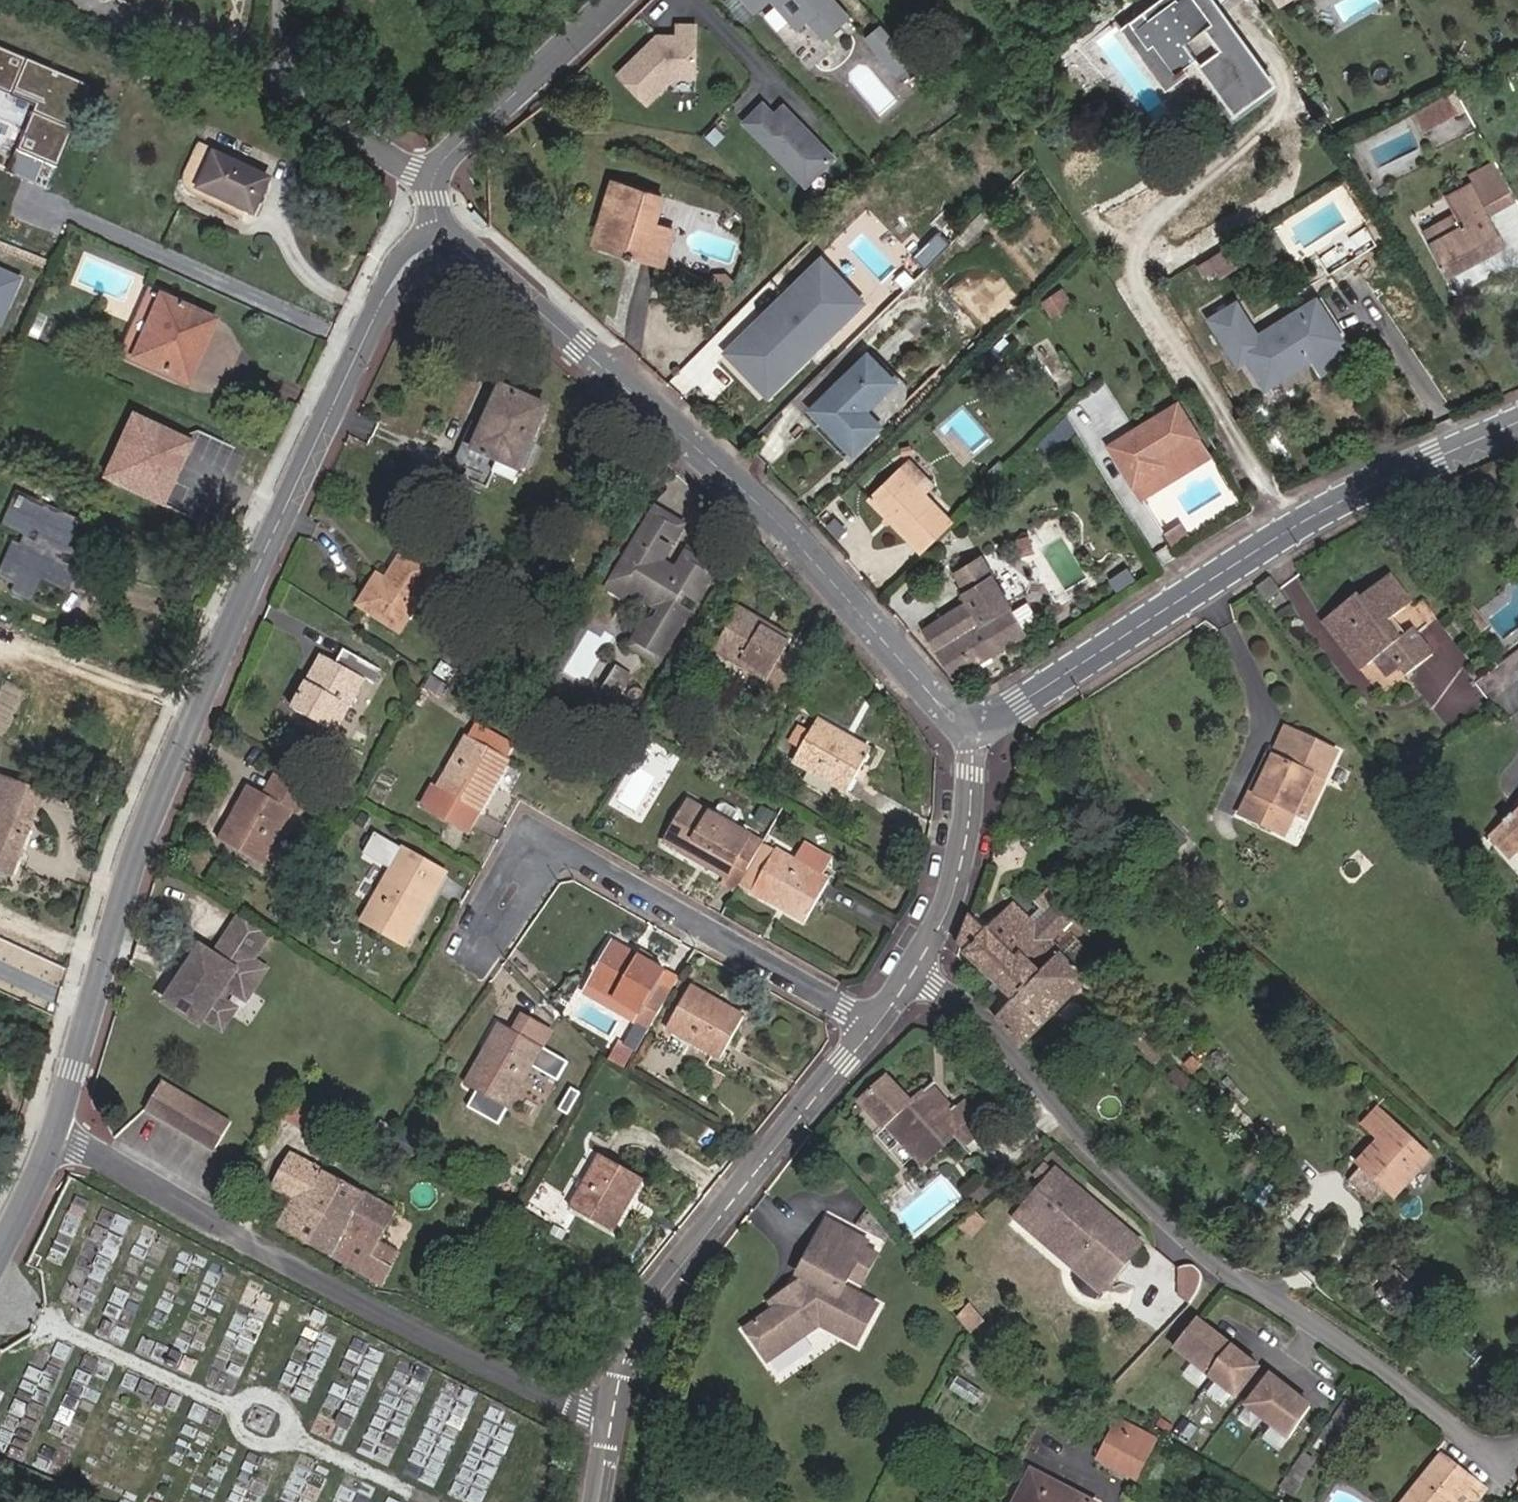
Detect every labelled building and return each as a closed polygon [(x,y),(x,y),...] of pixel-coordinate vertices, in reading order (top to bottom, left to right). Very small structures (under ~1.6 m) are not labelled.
[(752,13),(768,0),(741,0),(752,13)] [(795,31),(805,22),(821,41),(845,22),(827,0),(770,0),(795,31)] [(1208,0),(1163,0),(1123,28),(1143,55),(1148,51),(1172,85),(1180,79),(1178,75),(1195,65),(1229,113),(1268,86),(1208,0)] [(169,20),(190,29),(196,16),(176,7),(169,20)] [(648,47),(618,76),(647,105),(674,79),(695,79),(696,27),(677,27),(677,38),(657,37),(658,44),(651,50),(648,47)] [(881,33),(867,44),(895,77),(908,65),(881,33)] [(648,47),(651,50),(658,44),(657,37),(648,47)] [(0,50),(0,94),(31,107),(12,152),(56,169),(90,87),(0,50)] [(1450,117),(1440,100),(1416,114),(1425,131),(1450,117)] [(764,108),(743,126),(804,191),(833,164),(784,111),(774,119),(764,108)] [(258,219),(271,187),(272,185),(190,148),(180,170),(201,179),(196,190),(258,219)] [(1510,206),(1492,173),(1469,186),(1477,200),(1487,219),(1510,206)] [(617,185),(597,241),(661,263),(671,232),(657,227),(666,201),(617,185)] [(1469,186),(1445,200),(1439,203),(1447,217),(1454,213),(1477,200),(1469,186)] [(1477,200),(1454,213),(1447,217),(1449,220),(1458,236),(1433,250),(1450,280),(1484,261),(1505,250),(1487,219),(1477,200)] [(1458,236),(1449,220),(1424,234),(1433,250),(1458,236)] [(918,270),(930,281),(954,255),(943,246),(918,270)] [(1235,249),(1199,271),(1203,279),(1216,272),(1220,280),(1238,269),(1233,261),(1240,257),(1235,249)] [(822,257),(719,358),(764,404),(867,302),(822,257)] [(123,356),(186,387),(214,327),(151,298),(123,356)] [(1057,300),(1042,311),(1051,324),(1066,313),(1057,300)] [(1342,344),(1315,304),(1240,352),(1266,392),(1308,365),(1336,348),(1342,344)] [(1336,348),(1308,365),(1318,381),(1346,364),(1336,348)] [(817,410),(857,453),(886,426),(866,403),(875,395),(878,399),(896,383),(873,359),(817,410)] [(480,450),(509,388),(500,383),(482,424),(478,422),(468,445),(480,450)] [(553,407),(509,388),(480,450),(468,445),(460,464),(478,473),(474,481),(492,489),(504,461),(524,471),(553,407)] [(1173,417),(1109,455),(1132,491),(1164,472),(1160,464),(1190,445),(1173,417)] [(162,511),(185,461),(179,445),(133,423),(104,484),(162,511)] [(1132,491),(1140,505),(1203,466),(1190,445),(1160,464),(1164,472),(1132,491)] [(906,473),(876,497),(922,554),(953,527),(906,473)] [(13,587),(8,596),(26,604),(37,581),(61,592),(74,565),(48,553),(53,543),(58,545),(68,523),(15,499),(3,526),(21,535),(24,528),(35,534),(30,544),(19,539),(14,549),(9,546),(0,565),(0,582),(13,587)] [(655,607),(632,648),(661,666),(692,614),(681,607),(689,595),(699,601),(716,575),(714,568),(693,556),(687,558),(680,570),(665,562),(652,554),(674,517),(658,509),(617,579),(633,589),(655,607)] [(689,526),(674,517),(652,554),(665,562),(678,543),(689,526)] [(1171,520),(1164,525),(1169,533),(1176,529),(1171,520)] [(1164,525),(1155,530),(1161,539),(1169,533),(1164,525)] [(48,553),(74,565),(79,554),(58,545),(53,543),(48,553)] [(387,584),(383,581),(376,577),(360,605),(400,629),(438,566),(404,546),(387,576),(391,578),(387,584)] [(970,604),(926,630),(954,676),(1026,634),(981,559),(957,574),(967,593),(964,595),(970,604)] [(387,576),(383,581),(387,584),(391,578),(387,576)] [(633,589),(617,579),(610,589),(627,599),(631,593),(633,589)] [(1411,592),(1400,599),(1421,628),(1431,621),(1411,592)] [(1372,607),(1341,629),(1370,669),(1377,665),(1390,682),(1404,672),(1424,701),(1451,682),(1432,656),(1447,646),(1431,621),(1421,628),(1400,599),(1378,615),(1372,607)] [(767,681),(785,691),(801,662),(786,655),(794,640),(741,610),(717,653),(767,681)] [(1370,669),(1341,629),(1332,635),(1361,676),(1370,669)] [(389,669),(352,649),(344,665),(329,658),(297,714),(337,735),(367,682),(378,688),(389,669)] [(620,669),(608,691),(620,698),(633,677),(620,669)] [(453,686),(436,675),(430,685),(446,696),(453,686)] [(776,708),(785,691),(767,681),(758,698),(776,708)] [(876,754),(848,738),(820,722),(795,765),(850,797),(868,768),(876,754)] [(480,724),(472,739),(513,761),(521,746),(480,724)] [(1297,733),(1291,730),(1280,755),(1285,757),(1297,733)] [(1263,791),(1256,788),(1245,812),(1290,829),(1295,818),(1315,775),(1326,779),(1339,750),(1297,733),(1285,757),(1280,755),(1263,791)] [(513,761),(472,739),(435,807),(454,818),(462,803),(483,815),(513,761)] [(1273,751),(1256,788),(1263,791),(1280,755),(1273,751)] [(1326,779),(1315,775),(1295,818),(1305,822),(1326,779)] [(10,872),(14,874),(47,796),(0,776),(0,777),(0,868),(10,872)] [(267,873),(297,817),(308,822),(318,803),(279,782),(269,801),(256,793),(241,820),(225,850),(267,873)] [(112,806),(120,809),(122,802),(115,799),(112,806)] [(752,868),(766,844),(694,802),(668,845),(730,881),(741,862),(752,868)] [(476,829),(483,815),(462,803),(454,818),(476,829)] [(98,819),(113,824),(117,813),(102,808),(98,819)] [(1507,822),(1510,826),(1496,839),(1517,860),(1517,859),(1517,811),(1507,822)] [(1165,825),(1152,838),(1171,857),(1184,844),(1165,825)] [(781,853),(766,844),(752,868),(741,886),(757,895),(781,853)] [(828,879),(838,862),(816,850),(806,867),(828,879)] [(806,867),(781,853),(757,895),(812,925),(835,883),(828,879),(806,867)] [(444,881),(407,859),(368,928),(408,951),(439,897),(436,895),(444,881)] [(0,868),(0,886),(4,888),(10,872),(0,868)] [(1064,901),(1052,890),(1041,903),(1053,913),(1064,901)] [(1053,913),(1042,925),(1019,951),(1025,959),(1002,984),(1020,1001),(1045,977),(1033,965),(1040,957),(1053,969),(1066,957),(1052,943),(1079,915),(1064,901),(1053,913)] [(975,918),(965,948),(1002,984),(1025,959),(1019,951),(1042,925),(1017,903),(990,931),(975,918)] [(279,939),(253,923),(228,963),(214,954),(180,1010),(214,1031),(219,1024),(235,1034),(246,1016),(231,1006),(240,992),(255,1001),(273,973),(261,966),(279,939)] [(647,1044),(656,1028),(673,998),(660,990),(667,978),(611,945),(586,988),(643,1021),(634,1036),(647,1044)] [(1004,1017),(1025,1045),(1089,979),(1066,957),(1053,969),(1045,977),(1020,1001),(1004,1017)] [(747,1025),(695,995),(670,1036),(723,1066),(747,1025)] [(517,1033),(503,1026),(468,1085),(513,1110),(557,1036),(526,1019),(517,1033)] [(1167,1057),(1142,1032),(1131,1042),(1156,1067),(1167,1057)] [(630,1055),(618,1050),(610,1064),(623,1070),(630,1055)] [(916,1101),(890,1073),(863,1099),(890,1127),(893,1125),(928,1163),(961,1132),(952,1121),(963,1109),(961,1107),(946,1090),(942,1096),(933,1085),(916,1101)] [(937,1081),(933,1085),(942,1096),(946,1090),(937,1081)] [(209,1149),(207,1154),(228,1165),(244,1135),(171,1096),(157,1127),(202,1151),(204,1146),(209,1149)] [(989,1124),(968,1101),(963,1109),(952,1121),(961,1132),(970,1141),(989,1124)] [(1378,1131),(1391,1117),(1381,1108),(1367,1122),(1378,1131)] [(1392,1143),(1404,1129),(1391,1117),(1378,1131),(1392,1143)] [(886,1127),(878,1134),(904,1165),(912,1157),(886,1127)] [(1429,1152),(1404,1129),(1392,1143),(1372,1166),(1397,1188),(1429,1152)] [(622,1194),(637,1168),(605,1149),(574,1202),(620,1230),(637,1202),(622,1194)] [(319,1167),(297,1155),(278,1188),(297,1198),(281,1229),(385,1283),(394,1269),(400,1257),(380,1246),(400,1211),(319,1167)] [(652,1176),(637,1168),(622,1194),(637,1202),(652,1176)] [(1137,1249),(1051,1173),(1019,1209),(1104,1285),(1137,1249)] [(1104,1285),(1019,1209),(1012,1217),(1097,1293),(1104,1285)] [(985,1223),(972,1213),(955,1227),(970,1240),(985,1223)] [(775,1303),(745,1325),(769,1356),(820,1320),(859,1341),(878,1301),(842,1282),(848,1273),(863,1243),(866,1237),(823,1217),(817,1228),(801,1273),(790,1291),(775,1303)] [(863,1243),(848,1273),(862,1280),(877,1251),(863,1243)] [(1186,1263),(1180,1265),(1181,1292),(1192,1299),(1198,1289),(1202,1279),(1202,1273),(1200,1268),(1197,1265),(1193,1264),(1186,1263)] [(785,1285),(770,1296),(775,1303),(790,1291),(801,1273),(797,1267),(785,1285)] [(1398,1276),(1381,1295),(1397,1308),(1413,1289),(1398,1276)] [(983,1323),(968,1305),(961,1313),(974,1331),(983,1323)] [(1231,1344),(1201,1318),(1178,1349),(1245,1402),(1255,1390),(1245,1383),(1277,1343),(1272,1339),(1267,1344),(1246,1325),(1231,1344)] [(984,1392),(959,1375),(951,1388),(976,1405),(984,1392)] [(1314,1406),(1272,1375),(1250,1405),(1293,1437),(1314,1406)] [(1136,1476),(1152,1444),(1115,1423),(1098,1454),(1136,1476)] [(1447,1451),(1408,1501),(1482,1501),(1492,1488),(1447,1451)] [(1309,1455),(1288,1486),(1296,1492),(1317,1461),(1309,1455)] [(1032,1472),(1017,1501),(1094,1501),(1032,1472)]
